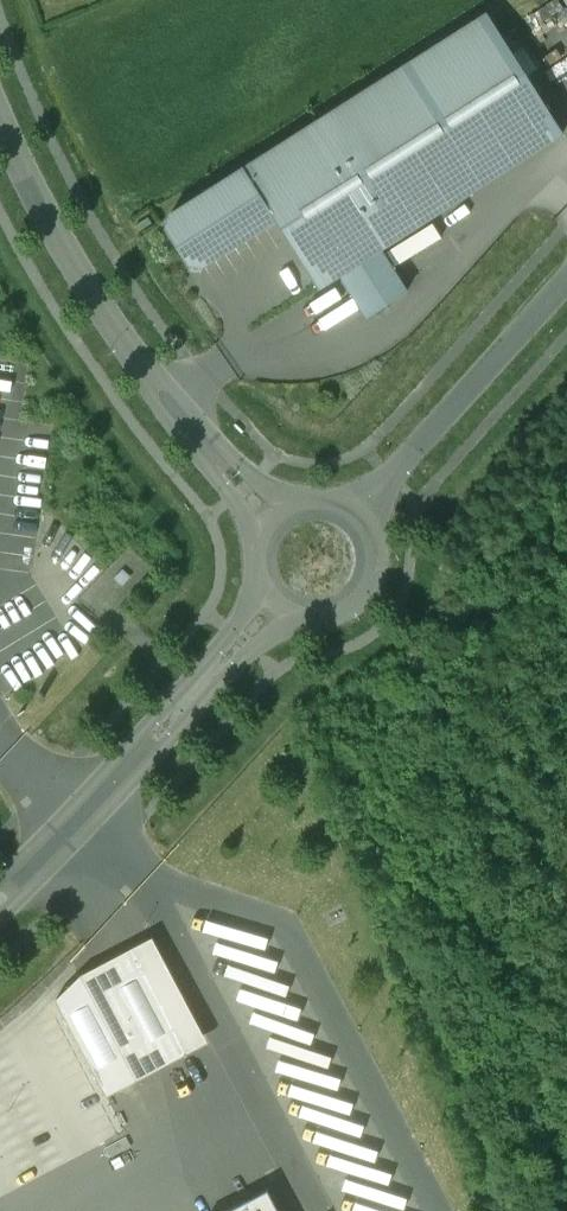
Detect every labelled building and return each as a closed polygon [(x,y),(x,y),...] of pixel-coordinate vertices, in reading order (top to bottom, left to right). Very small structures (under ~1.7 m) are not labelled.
[(487,16),(170,216),(166,229),(189,265),(203,267),(275,221),(319,290),(340,277),(366,319),(408,292),(380,250),(562,135),(487,16)] [(153,938),(88,972),(59,1000),(110,1090),(208,1039),(153,938)] [(267,1191),(228,1210),(278,1210),(267,1191)]
